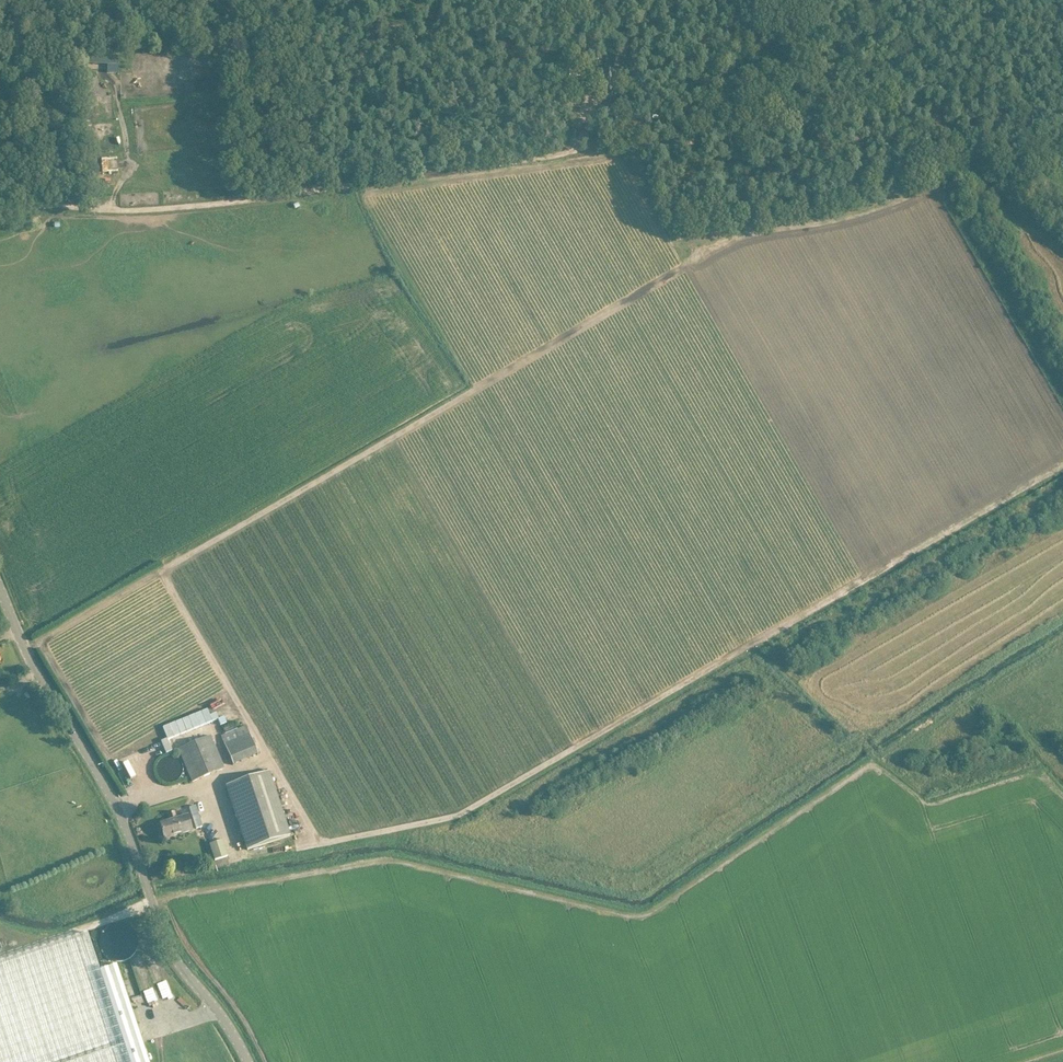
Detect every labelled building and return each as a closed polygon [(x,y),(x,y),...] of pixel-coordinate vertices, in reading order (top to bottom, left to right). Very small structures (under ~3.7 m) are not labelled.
[(604,66),(606,56),(598,54),(596,64),(604,66)] [(615,68),(617,57),(607,57),(605,66),(615,68)] [(121,73),(122,59),(88,58),(88,71),(121,73)] [(603,71),(601,91),(613,92),(616,73),(603,71)] [(212,707),(187,718),(193,730),(218,719),(221,726),(227,723),(222,711),(215,714),(212,707)] [(185,718),(167,726),(172,738),(190,731),(185,718)] [(233,766),(258,756),(246,726),(221,737),(233,766)] [(192,783),(224,768),(211,736),(178,750),(192,783)] [(142,767),(153,764),(148,746),(136,749),(142,767)] [(133,753),(121,758),(129,778),(141,773),(133,753)] [(269,772),(226,786),(246,852),(290,837),(269,772)] [(196,806),(190,808),(197,829),(203,827),(196,806)] [(160,825),(164,839),(192,831),(188,817),(183,818),(181,811),(168,814),(170,822),(160,825)] [(222,841),(209,845),(214,860),(227,856),(222,841)] [(143,1043),(129,1000),(117,965),(100,971),(88,933),(0,962),(0,1061),(149,1061),(143,1043)]
